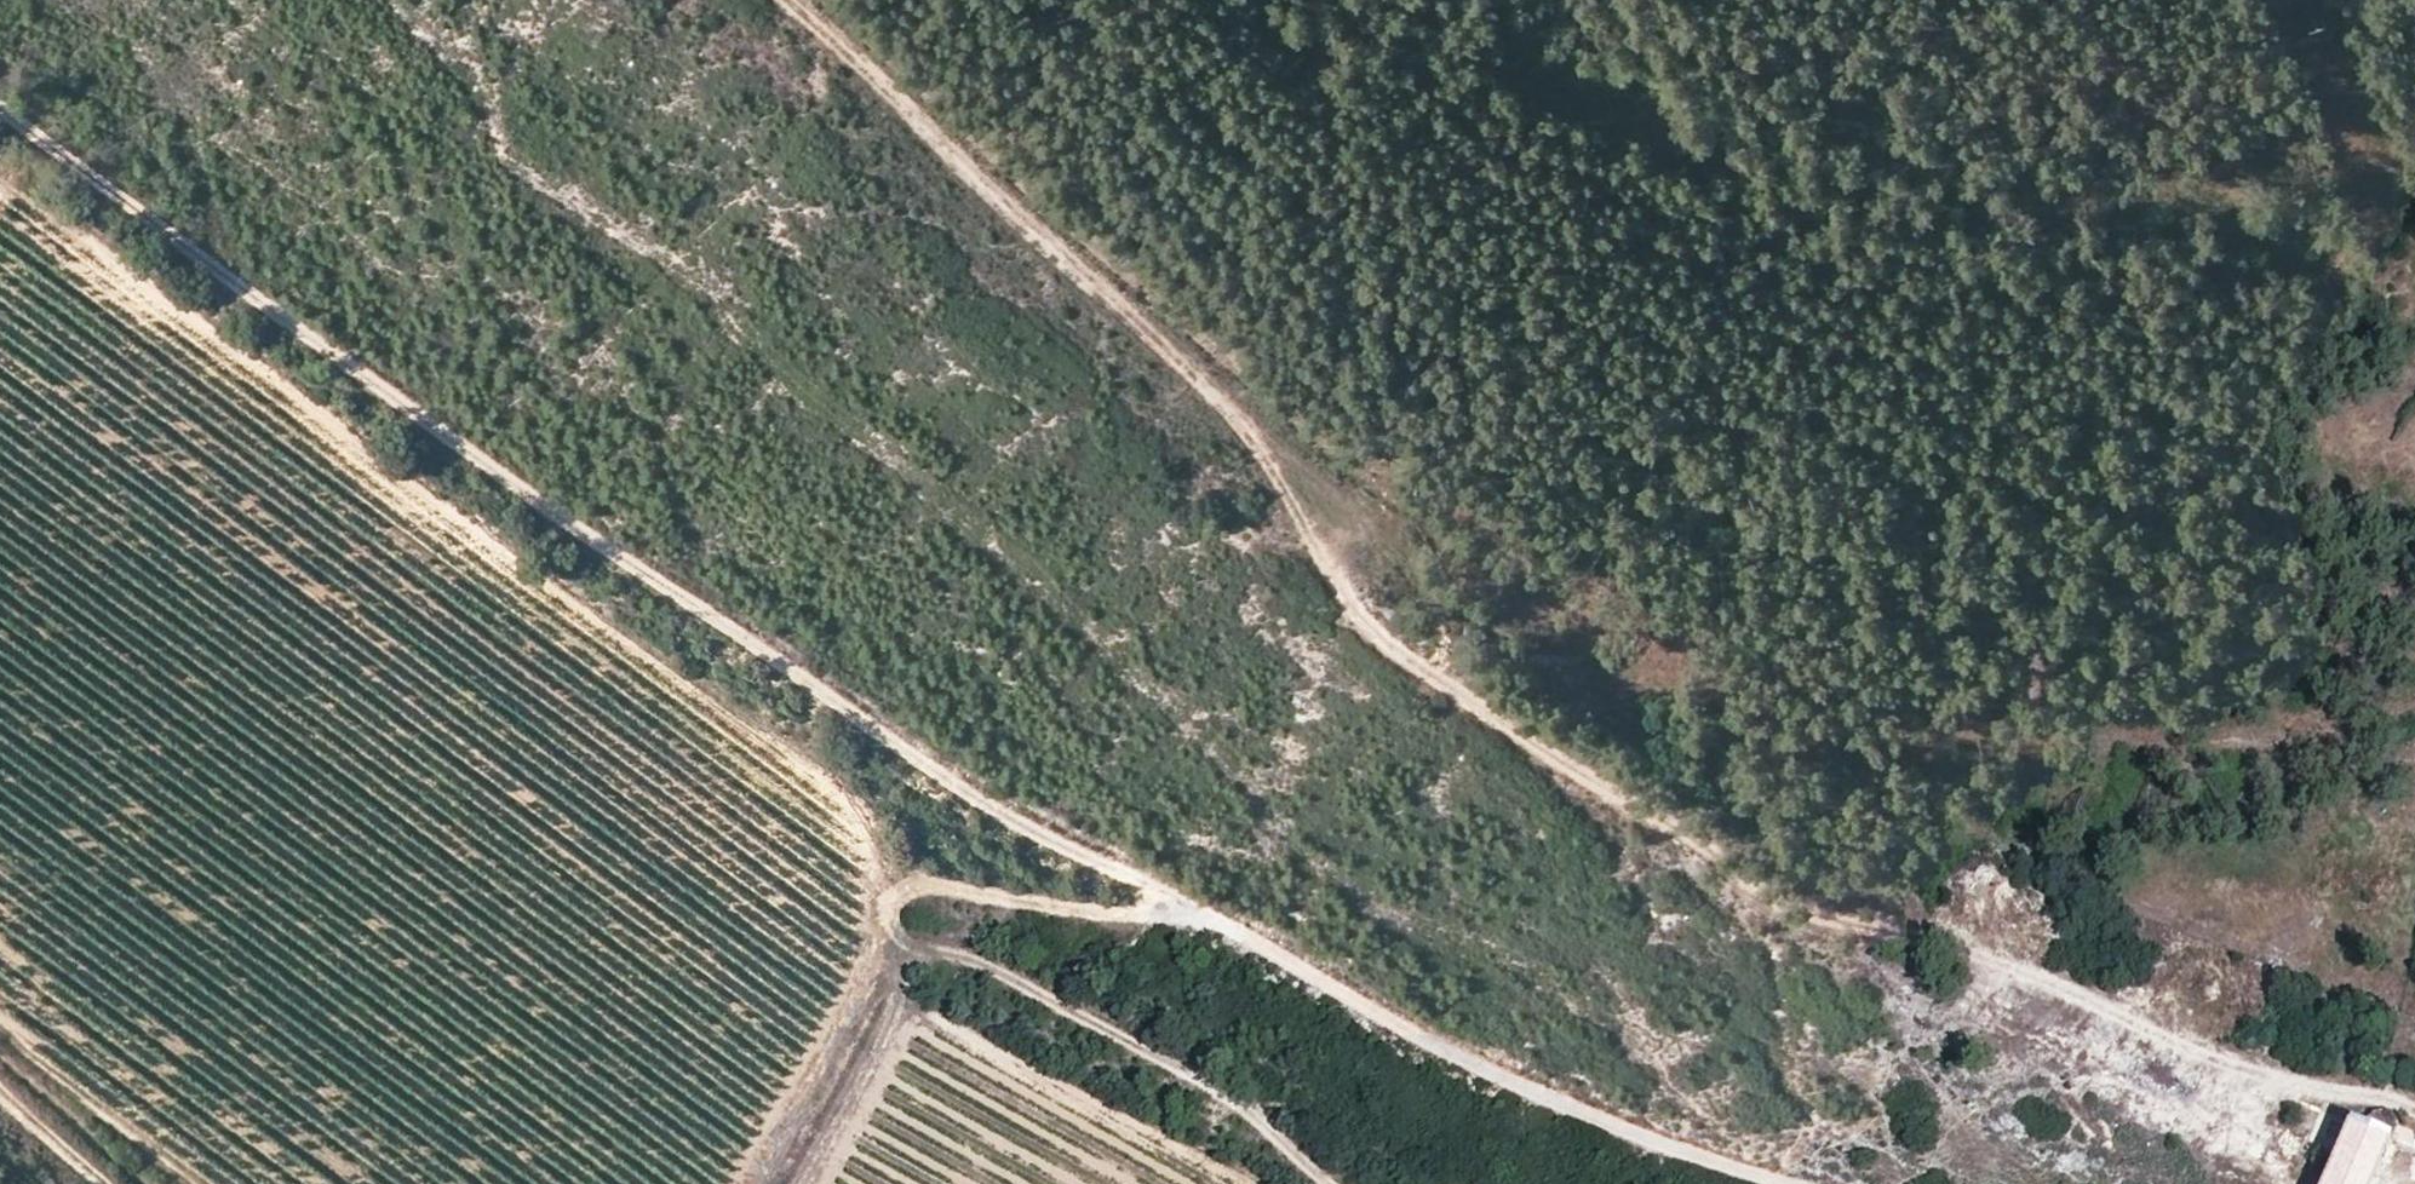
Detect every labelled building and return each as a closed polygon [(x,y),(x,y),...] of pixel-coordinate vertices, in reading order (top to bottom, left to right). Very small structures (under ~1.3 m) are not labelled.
[(2333,1166),(2350,1127),(2314,1111),(2297,1149),(2333,1166)] [(2351,1124),(2350,1127),(2333,1166),(2325,1183),(2378,1183),(2382,1176),(2395,1146),(2405,1151),(2407,1152),(2412,1139),(2394,1131),(2397,1123),(2383,1117),(2372,1112),(2364,1130),(2351,1124)] [(2391,1180),(2405,1151),(2395,1146),(2382,1176),(2391,1180)]
